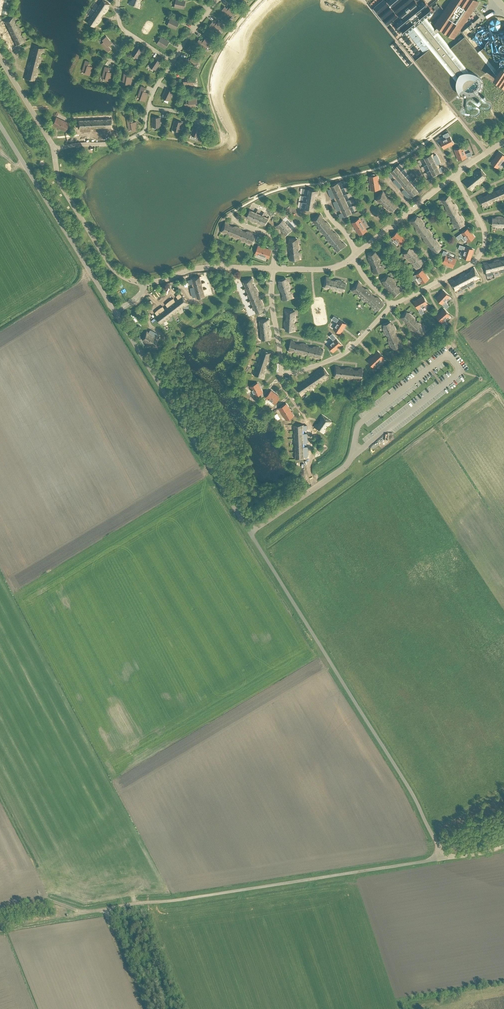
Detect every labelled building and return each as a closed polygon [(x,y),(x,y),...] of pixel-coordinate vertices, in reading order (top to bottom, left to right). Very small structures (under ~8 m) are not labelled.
[(108,7),(107,7),(109,4),(104,0),(103,0),(99,5),(98,4),(99,5),(96,11),(94,10),(95,11),(92,16),(90,15),(92,16),(88,22),(94,26),(96,23),(97,24),(98,23),(99,22),(100,22),(100,21),(100,20),(101,19),(101,18),(100,18),(102,15),(103,16),(103,15),(102,15),(104,12),(105,13),(105,12),(106,12),(106,11),(107,10),(108,9),(108,8),(108,7)] [(184,8),(185,2),(182,2),(182,0),(181,0),(176,0),(175,6),(176,7),(179,8),(179,7),(184,8)] [(373,8),(376,12),(398,39),(407,32),(424,53),(415,60),(449,102),(460,93),(461,94),(461,95),(462,95),(463,96),(464,97),(466,97),(466,98),(468,98),(469,98),(470,98),(471,98),(473,98),(474,97),(475,97),(476,96),(478,95),(479,95),(480,94),(481,93),(481,92),(482,90),(483,89),(483,87),(483,86),(483,85),(483,84),(483,83),(483,82),(482,80),(482,79),(481,78),(481,77),(480,77),(491,68),(496,74),(494,78),(503,84),(503,74),(501,72),(503,70),(503,63),(488,43),(486,45),(478,52),(465,36),(462,38),(461,37),(459,39),(459,40),(451,48),(437,31),(441,29),(454,38),(479,2),(476,0),(451,0),(434,24),(438,26),(435,29),(426,17),(433,11),(425,0),(388,0),(383,0),(373,8)] [(232,14),(234,16),(237,12),(237,11),(237,12),(231,7),(231,6),(228,9),(225,6),(222,10),(230,16),(229,17),(229,18),(232,14)] [(15,45),(16,46),(26,41),(24,41),(21,36),(23,35),(21,35),(18,30),(20,29),(18,29),(15,24),(17,23),(15,23),(12,18),(14,17),(4,22),(5,23),(5,24),(6,24),(7,24),(8,27),(7,27),(8,27),(9,27),(10,30),(9,30),(9,31),(9,32),(9,33),(10,34),(11,35),(11,36),(12,36),(13,36),(14,39),(13,39),(14,39),(16,42),(15,42),(15,43),(15,45)] [(169,25),(168,26),(172,27),(176,29),(179,23),(176,22),(176,21),(171,18),(168,25),(169,25)] [(218,21),(216,24),(212,21),(210,25),(218,31),(217,32),(220,29),(222,30),(225,26),(218,21),(219,21),(218,21)] [(107,36),(102,40),(104,41),(101,44),(102,44),(108,52),(112,49),(109,45),(112,43),(106,37),(107,36)] [(158,44),(161,46),(165,48),(168,43),(166,41),(166,40),(161,37),(157,43),(158,44)] [(205,38),(203,41),(199,39),(197,42),(205,48),(204,49),(204,50),(207,46),(209,48),(212,43),(205,39),(205,38)] [(26,74),(26,75),(27,75),(27,79),(36,81),(34,80),(36,74),(37,75),(37,74),(36,74),(37,68),(39,68),(37,67),(39,61),(41,62),(41,61),(39,61),(41,55),(42,55),(41,54),(42,48),(33,46),(33,47),(33,48),(33,49),(34,50),(33,53),(32,52),(32,53),(33,53),(32,56),(31,56),(30,57),(30,58),(30,59),(30,60),(30,61),(30,62),(31,62),(30,66),(29,65),(29,66),(30,66),(29,69),(28,69),(27,70),(27,71),(27,72),(26,73),(26,74)] [(136,49),(134,49),(131,54),(137,58),(138,57),(139,57),(141,54),(140,54),(143,50),(137,46),(136,49)] [(192,56),(190,59),(186,58),(185,62),(195,65),(194,67),(195,67),(196,63),(198,63),(200,58),(199,58),(192,56)] [(154,61),(153,60),(149,66),(156,70),(156,69),(157,69),(159,66),(158,66),(161,62),(156,58),(154,61)] [(83,70),(81,70),(85,71),(85,73),(90,75),(92,67),(88,66),(90,61),(86,60),(83,70)] [(103,76),(101,76),(105,77),(105,80),(110,81),(112,73),(108,72),(109,67),(105,66),(103,76)] [(122,81),(126,82),(126,84),(131,85),(132,77),(128,76),(129,72),(125,71),(123,81),(122,81)] [(194,82),(196,82),(196,76),(196,77),(188,77),(187,77),(188,81),(183,81),(183,85),(194,85),(194,86),(194,82)] [(140,99),(145,101),(145,100),(148,93),(144,91),(146,87),(142,86),(138,96),(137,95),(137,96),(141,97),(140,99)] [(170,99),(170,100),(172,96),(171,96),(173,92),(168,89),(166,92),(165,92),(163,97),(169,100),(170,99)] [(188,99),(189,103),(184,103),(185,108),(195,106),(195,107),(196,107),(195,103),(197,103),(197,98),(189,99),(188,99)] [(108,126),(108,128),(109,128),(111,128),(112,128),(111,117),(111,119),(105,119),(105,117),(104,117),(105,119),(98,119),(98,118),(98,119),(92,120),(91,118),(91,120),(85,120),(85,118),(84,118),(85,120),(78,120),(78,128),(82,128),(82,129),(83,129),(84,129),(85,129),(86,129),(87,129),(88,129),(89,129),(88,127),(92,127),(92,128),(92,127),(95,127),(95,128),(96,129),(97,129),(98,129),(99,129),(100,129),(101,128),(102,128),(102,127),(105,127),(105,128),(105,127),(108,126)] [(160,121),(159,121),(159,117),(153,117),(153,122),(152,122),(152,126),(153,126),(153,127),(160,127),(160,121)] [(53,125),(65,130),(68,124),(56,118),(53,125)] [(136,121),(132,122),(131,118),(127,119),(129,129),(128,129),(132,129),(132,131),(138,130),(137,130),(136,122),(136,121)] [(182,125),(180,125),(181,122),(175,120),(174,125),(173,125),(172,128),(173,128),(173,129),(180,131),(182,125)] [(200,131),(199,131),(200,128),(195,126),(193,130),(192,130),(191,133),(192,133),(191,134),(198,137),(200,131)] [(444,148),(453,143),(450,137),(440,141),(444,148)] [(455,149),(459,160),(466,157),(462,147),(455,149)] [(503,158),(503,155),(499,152),(491,163),(497,167),(503,158)] [(433,155),(433,154),(433,153),(423,158),(423,159),(425,158),(427,164),(426,164),(426,165),(427,164),(430,170),(429,170),(429,171),(430,170),(433,176),(440,173),(439,169),(440,169),(440,168),(439,167),(439,166),(438,165),(438,164),(437,163),(436,163),(434,161),(435,160),(434,160),(433,157),(434,157),(434,156),(433,155)] [(409,194),(410,195),(411,194),(413,197),(419,192),(414,187),(416,185),(415,185),(414,186),(410,182),(411,180),(410,181),(406,176),(407,175),(405,176),(401,171),(403,170),(402,170),(401,171),(397,166),(398,165),(389,172),(390,173),(391,173),(391,174),(392,175),(393,174),(395,176),(394,177),(395,177),(395,176),(398,179),(397,180),(397,181),(398,182),(399,183),(400,184),(401,185),(402,184),(404,186),(403,187),(404,186),(406,189),(405,190),(406,190),(406,191),(407,192),(407,193),(408,193),(408,194),(409,194)] [(466,181),(465,182),(464,182),(472,191),(472,190),(471,189),(476,185),(477,186),(476,185),(481,181),(482,182),(481,181),(486,176),(481,170),(479,173),(478,172),(477,172),(476,172),(475,173),(474,174),(474,175),(473,175),(473,176),(473,177),(471,179),(470,178),(471,179),(468,181),(468,180),(467,181),(466,181)] [(370,176),(372,190),(379,189),(377,175),(370,176)] [(343,216),(343,217),(344,217),(354,213),(354,212),(352,213),(349,207),(351,206),(349,207),(347,201),(348,200),(346,201),(344,195),(345,194),(344,195),(341,189),(343,188),(341,189),(338,183),(331,186),(333,189),(332,189),(332,190),(332,191),(332,192),(332,193),(333,193),(333,194),(334,195),(334,196),(336,195),(337,198),(336,198),(336,199),(337,198),(338,201),(337,202),(337,203),(338,204),(338,205),(338,206),(339,206),(339,207),(340,208),(341,207),(342,210),(341,210),(341,211),(342,210),(344,213),(343,214),(343,215),(343,216)] [(488,193),(487,194),(486,194),(485,194),(484,195),(483,195),(483,196),(482,196),(483,197),(479,199),(483,207),(483,205),(488,203),(489,205),(489,204),(489,203),(495,200),(495,202),(496,202),(495,200),(501,198),(501,199),(502,199),(501,197),(503,196),(503,188),(503,187),(503,188),(501,189),(501,188),(500,188),(499,188),(498,189),(497,189),(496,189),(496,190),(495,190),(494,191),(495,192),(492,193),(491,192),(492,193),(489,195),(488,193)] [(317,192),(318,191),(307,189),(308,189),(307,196),(305,195),(305,196),(307,196),(306,202),(304,202),(306,202),(305,209),(312,210),(313,207),(314,207),(314,206),(315,206),(315,205),(315,204),(315,203),(315,202),(315,201),(314,200),(315,197),(316,197),(315,197),(315,194),(316,194),(317,193),(317,192)] [(384,193),(383,192),(376,201),(377,199),(382,203),(381,205),(382,204),(387,208),(386,209),(387,209),(388,208),(393,212),(398,206),(395,204),(396,203),(395,202),(394,201),(393,200),(392,199),(391,199),(390,199),(390,200),(387,198),(388,197),(387,198),(384,196),(385,195),(385,194),(384,193)] [(455,204),(454,204),(453,204),(452,202),(453,201),(452,201),(450,199),(451,198),(451,197),(451,196),(450,195),(440,200),(442,200),(445,205),(443,206),(444,206),(445,205),(448,211),(447,212),(448,211),(452,217),(450,218),(452,217),(455,223),(453,223),(453,224),(455,223),(458,229),(465,225),(463,222),(464,221),(464,220),(463,219),(463,218),(463,217),(462,217),(461,216),(460,216),(458,213),(459,213),(458,213),(457,210),(458,210),(457,209),(457,208),(457,207),(456,207),(456,206),(456,205),(455,204)] [(264,226),(265,227),(269,216),(268,218),(263,215),(263,214),(262,215),(256,213),(257,211),(256,213),(250,210),(247,217),(250,218),(250,219),(250,220),(251,220),(252,221),(253,221),(253,222),(254,222),(255,222),(256,222),(256,221),(259,222),(259,223),(260,222),(262,224),(262,225),(263,225),(264,226)] [(321,215),(321,214),(320,214),(312,221),(313,220),(317,225),(316,226),(317,225),(321,230),(320,231),(320,232),(322,230),(326,235),(324,237),(326,236),(330,241),(328,242),(329,242),(330,241),(334,246),(333,247),(334,246),(338,251),(337,252),(346,245),(345,245),(345,244),(344,244),(343,243),(342,244),(340,241),(341,241),(341,240),(340,241),(338,239),(339,238),(338,237),(338,236),(337,235),(337,234),(336,234),(335,233),(334,233),(332,231),(332,230),(331,231),(329,228),(330,227),(330,226),(329,225),(329,224),(328,224),(328,223),(327,223),(326,222),(325,223),(323,220),(324,220),(323,220),(321,218),(322,217),(322,216),(321,215)] [(427,245),(428,245),(429,245),(431,247),(430,248),(431,248),(433,250),(432,251),(432,252),(433,253),(433,254),(434,254),(443,247),(442,247),(441,248),(437,243),(439,242),(438,242),(437,243),(433,238),(435,237),(435,236),(433,237),(429,232),(431,231),(429,232),(425,227),(427,226),(425,227),(421,222),(423,220),(421,221),(417,216),(419,215),(410,221),(410,222),(411,223),(412,224),(413,223),(415,226),(414,226),(414,227),(415,226),(417,229),(416,229),(416,230),(417,231),(417,232),(418,232),(418,233),(419,234),(420,235),(421,234),(423,237),(422,237),(423,237),(425,239),(424,240),(424,241),(425,242),(426,243),(426,244),(427,244),(427,245)] [(503,219),(503,217),(502,217),(501,217),(500,217),(499,217),(498,217),(497,217),(496,217),(496,218),(492,218),(492,226),(499,226),(499,228),(499,226),(503,226),(503,219)] [(285,235),(285,236),(292,229),(288,224),(289,223),(287,224),(283,219),(276,226),(277,227),(278,227),(279,228),(280,227),(282,229),(281,230),(282,230),(284,232),(283,233),(284,233),(284,234),(285,235)] [(353,222),(360,234),(366,230),(359,219),(353,222)] [(228,225),(228,224),(227,224),(227,223),(226,222),(225,222),(221,233),(222,231),(228,233),(227,235),(228,235),(228,234),(234,236),(233,238),(234,238),(234,236),(240,239),(240,240),(241,239),(246,241),(246,243),(247,241),(253,244),(256,237),(253,235),(253,234),(252,234),(252,233),(251,233),(250,232),(249,232),(248,232),(247,232),(246,233),(243,232),(244,231),(243,232),(240,230),(241,229),(240,229),(239,228),(238,227),(237,227),(236,227),(235,227),(234,227),(234,228),(231,227),(231,226),(231,227),(228,225)] [(462,233),(468,241),(474,237),(468,228),(462,233)] [(392,237),(400,244),(405,238),(397,231),(392,237)] [(291,256),(290,256),(290,257),(290,258),(290,260),(301,259),(299,259),(299,252),(300,252),(299,252),(298,246),(300,246),(300,245),(298,245),(297,239),(290,239),(290,243),(289,243),(289,244),(289,245),(289,246),(289,247),(289,248),(289,249),(290,250),(291,250),(291,253),(290,253),(291,253),(291,256)] [(256,253),(269,258),(271,251),(258,246),(256,253)] [(411,251),(412,250),(412,249),(411,248),(411,247),(410,247),(402,255),(404,254),(408,258),(407,259),(407,260),(408,258),(412,263),(411,264),(411,265),(413,263),(417,268),(423,263),(420,261),(421,260),(421,259),(421,258),(420,258),(419,257),(419,256),(418,256),(417,255),(416,256),(414,253),(415,253),(414,252),(414,253),(411,251)] [(466,247),(462,257),(470,259),(473,249),(466,247)] [(374,269),(373,270),(373,271),(374,272),(374,273),(384,269),(383,270),(380,264),(382,263),(380,263),(378,258),(380,257),(378,257),(376,251),(368,254),(370,257),(369,257),(369,258),(369,259),(369,260),(369,261),(370,261),(370,262),(370,263),(371,264),(372,263),(373,266),(372,266),(372,267),(373,266),(374,269)] [(443,262),(453,267),(456,260),(446,256),(443,262)] [(503,260),(503,259),(503,260),(501,261),(500,260),(499,259),(498,259),(498,260),(497,260),(496,260),(495,260),(494,261),(494,262),(491,263),(491,262),(490,262),(491,263),(488,264),(487,263),(486,263),(485,263),(484,263),(486,274),(487,274),(486,272),(492,270),(493,272),(493,270),(499,269),(499,271),(500,271),(499,269),(503,268),(503,260)] [(472,270),(471,270),(472,271),(469,273),(469,272),(468,272),(469,273),(466,275),(465,273),(465,274),(464,274),(463,274),(462,275),(461,275),(460,276),(459,277),(460,278),(457,279),(457,278),(457,279),(454,281),(454,280),(453,280),(452,280),(451,281),(450,281),(455,291),(456,291),(455,289),(461,286),(461,288),(462,287),(461,286),(466,283),(467,284),(468,284),(467,283),(472,280),(473,281),(473,280),(478,277),(479,278),(474,268),(473,269),(472,270)] [(416,274),(422,283),(428,279),(422,270),(416,274)] [(394,296),(394,297),(403,289),(401,290),(397,286),(398,284),(397,285),(393,281),(394,279),(393,280),(388,275),(382,280),(385,283),(384,284),(385,285),(385,286),(386,287),(387,288),(388,289),(389,288),(391,290),(390,291),(391,291),(391,290),(393,293),(393,294),(393,295),(394,296)] [(196,297),(196,298),(207,296),(207,295),(205,296),(203,290),(205,289),(203,289),(202,283),(203,283),(203,282),(202,283),(200,276),(193,278),(194,282),(192,282),(192,283),(192,284),(193,285),(193,286),(193,287),(194,288),(195,288),(196,291),(195,291),(195,292),(196,291),(197,294),(196,295),(196,296),(196,297)] [(330,280),(330,279),(329,278),(328,277),(327,277),(324,288),(325,286),(331,288),(331,289),(331,290),(331,288),(337,289),(337,291),(338,289),(344,291),(346,284),(343,283),(343,282),(342,281),(341,281),(340,280),(339,280),(338,280),(337,280),(336,280),(336,281),(333,281),(333,279),(333,280),(330,280)] [(257,294),(258,294),(258,293),(258,292),(258,291),(257,290),(257,289),(256,288),(255,287),(254,288),(253,285),(254,285),(254,284),(253,285),(252,282),(253,281),(253,280),(253,279),(252,278),(242,282),(244,282),(246,288),(244,288),(245,289),(246,288),(249,294),(247,294),(247,295),(249,294),(251,300),(249,301),(250,301),(251,300),(254,306),(252,307),(254,306),(256,313),(263,310),(262,306),(263,306),(263,305),(263,304),(263,303),(262,303),(262,302),(262,301),(261,300),(259,300),(258,297),(259,297),(258,297),(257,294)] [(283,299),(283,300),(283,301),(294,297),(292,298),(290,291),(292,291),(290,291),(288,285),(290,285),(290,284),(288,285),(286,278),(279,280),(280,284),(279,284),(279,285),(279,286),(279,287),(279,288),(280,288),(280,289),(280,290),(281,291),(282,290),(283,293),(282,294),(283,294),(284,297),(283,297),(283,298),(283,299)] [(360,283),(359,282),(352,291),(353,289),(358,293),(357,295),(358,294),(363,298),(362,299),(363,298),(368,302),(367,303),(367,304),(368,302),(373,306),(372,308),(374,306),(379,311),(384,305),(381,303),(382,302),(381,301),(381,300),(380,300),(379,299),(379,298),(378,298),(377,298),(376,297),(376,298),(373,296),(374,295),(373,296),(370,294),(371,293),(371,292),(370,292),(370,291),(369,291),(368,290),(367,289),(366,289),(365,290),(363,288),(363,287),(363,288),(360,286),(361,285),(360,284),(360,283)] [(442,303),(449,296),(444,291),(437,298),(442,303)] [(164,311),(164,310),(163,310),(162,311),(161,311),(160,311),(160,312),(159,313),(158,314),(159,315),(156,317),(161,323),(166,319),(167,320),(166,319),(171,315),(172,316),(173,316),(172,315),(177,311),(178,312),(177,311),(182,307),(183,308),(182,307),(187,303),(188,304),(189,304),(182,295),(181,296),(180,297),(179,298),(180,299),(178,301),(177,300),(177,301),(175,303),(174,302),(173,302),(172,303),(171,303),(170,304),(170,305),(169,305),(169,306),(170,307),(167,309),(166,308),(167,309),(164,311)] [(418,308),(427,303),(423,296),(414,302),(418,308)] [(441,322),(449,315),(444,309),(436,316),(441,322)] [(286,327),(285,327),(285,328),(284,329),(284,330),(294,331),(294,324),(296,324),(294,324),(294,318),(296,318),(296,317),(294,317),(295,311),(296,311),(287,310),(287,314),(286,314),(285,315),(285,316),(285,317),(285,318),(285,319),(285,320),(285,321),(287,321),(287,324),(285,324),(287,324),(286,327)] [(419,336),(419,337),(420,337),(426,330),(421,326),(423,324),(421,325),(412,316),(413,315),(412,316),(407,311),(400,318),(401,318),(402,319),(403,320),(404,319),(407,321),(406,322),(407,321),(409,324),(408,325),(409,326),(409,327),(410,327),(411,328),(412,329),(413,329),(414,328),(416,331),(415,331),(415,332),(416,331),(418,333),(418,334),(418,335),(419,336)] [(269,320),(269,319),(258,320),(258,321),(260,320),(260,327),(258,327),(260,327),(261,333),(259,333),(259,334),(261,334),(262,340),(269,340),(269,336),(270,336),(270,335),(270,334),(270,333),(270,332),(270,331),(270,330),(269,329),(268,329),(268,326),(269,326),(268,326),(267,323),(269,323),(269,322),(269,320)] [(340,333),(346,324),(339,320),(334,329),(340,333)] [(393,325),(393,324),(391,325),(390,322),(383,324),(386,331),(384,331),(384,332),(386,331),(388,337),(387,337),(387,338),(388,337),(391,343),(389,344),(391,343),(394,349),(400,347),(399,343),(400,343),(400,342),(400,341),(400,340),(399,339),(399,338),(398,337),(397,337),(395,334),(396,334),(396,333),(395,334),(394,331),(395,331),(395,330),(395,329),(395,328),(394,327),(394,326),(393,325)] [(152,334),(150,333),(150,334),(147,333),(143,339),(149,342),(148,344),(149,343),(155,346),(159,339),(155,338),(156,337),(155,335),(153,334),(152,334)] [(333,351),(341,344),(336,338),(328,345),(333,351)] [(307,346),(307,345),(306,344),(305,344),(304,344),(303,344),(302,343),(301,344),(300,345),(297,344),(298,343),(297,343),(297,344),(294,343),(294,342),(293,341),(292,341),(291,341),(291,340),(288,351),(289,351),(289,350),(295,351),(295,353),(296,351),(302,353),(301,355),(302,355),(302,353),(308,354),(308,356),(309,354),(315,356),(314,358),(315,358),(315,356),(322,358),(323,350),(320,350),(320,348),(319,348),(318,347),(317,347),(316,347),(315,347),(314,347),(313,348),(310,347),(311,346),(310,346),(310,347),(307,346)] [(265,368),(266,368),(267,367),(267,366),(268,365),(268,364),(268,363),(268,362),(267,361),(268,358),(269,359),(269,358),(268,358),(269,355),(270,356),(271,355),(271,354),(272,353),(272,352),(261,349),(263,350),(261,356),(259,355),(261,356),(259,362),(257,361),(257,362),(259,362),(257,368),(255,368),(257,369),(255,375),(253,374),(264,378),(264,377),(264,376),(264,374),(263,374),(264,371),(265,371),(264,371),(265,368)] [(374,367),(384,357),(379,352),(369,361),(374,367)] [(347,368),(346,368),(346,369),(343,369),(343,368),(342,368),(342,369),(339,368),(339,367),(338,367),(337,366),(336,366),(335,377),(335,375),(342,376),(341,378),(342,378),(342,376),(348,377),(348,379),(348,377),(355,378),(355,379),(355,378),(361,378),(361,380),(362,380),(363,369),(362,369),(361,369),(360,369),(359,369),(359,371),(356,370),(356,369),(356,370),(353,370),(353,369),(352,368),(351,368),(350,368),(349,368),(348,368),(347,368)] [(304,380),(304,381),(305,382),(302,384),(301,383),(302,384),(299,386),(298,385),(297,385),(296,386),(295,386),(301,396),(302,395),(301,394),(306,390),(307,392),(306,390),(311,387),(312,388),(313,388),(312,386),(317,383),(318,384),(317,383),(323,379),(324,381),(323,379),(328,375),(324,369),(321,371),(321,370),(320,370),(319,371),(318,371),(317,372),(316,372),(316,373),(315,374),(316,375),(313,377),(313,376),(312,376),(313,377),(310,378),(310,377),(309,378),(308,378),(307,378),(306,379),(305,380),(304,380)] [(251,386),(255,396),(262,392),(257,383),(251,386)] [(266,397),(275,403),(279,397),(271,391),(266,397)] [(280,408),(287,419),(293,416),(286,404),(280,408)] [(322,420),(320,422),(319,422),(320,422),(318,425),(317,424),(316,425),(316,426),(315,427),(324,433),(323,432),(326,426),(328,427),(327,426),(330,421),(332,422),(322,416),(322,417),(321,418),(321,419),(322,420)] [(304,435),(304,434),(302,434),(302,431),(303,431),(302,431),(302,428),(303,428),(304,427),(304,426),(304,425),(304,424),(293,425),(295,425),(295,431),(293,431),(293,432),(295,432),(295,438),(293,438),(295,438),(295,445),(293,445),(295,445),(295,451),(294,451),(294,452),(295,452),(296,458),(303,458),(303,455),(304,455),(304,454),(305,453),(305,452),(305,451),(305,450),(305,449),(304,449),(304,448),(303,448),(303,445),(304,445),(304,444),(303,444),(303,441),(304,441),(304,440),(304,439),(304,438),(304,437),(304,436),(304,435)]
